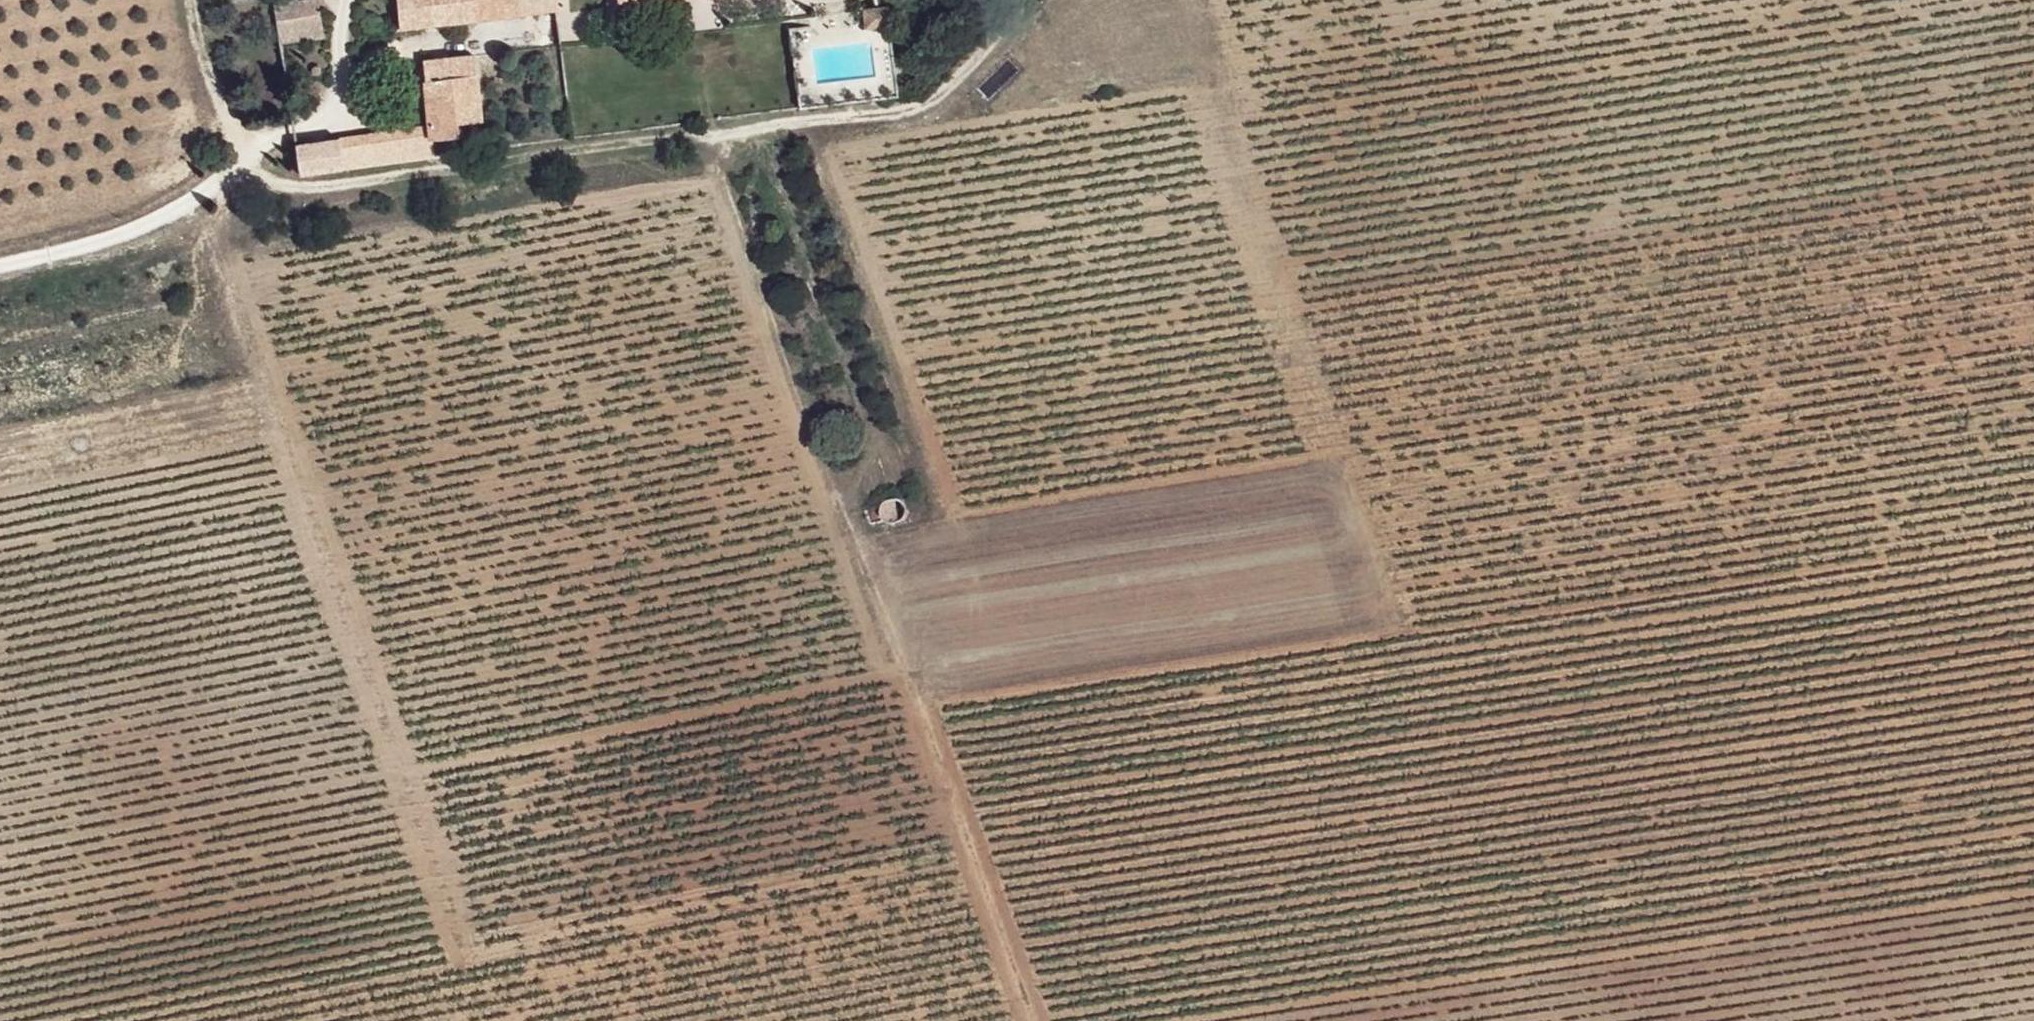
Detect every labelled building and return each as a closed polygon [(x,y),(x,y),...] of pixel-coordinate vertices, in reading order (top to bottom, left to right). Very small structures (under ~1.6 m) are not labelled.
[(410,32),(566,13),(564,0),(405,0),(410,32)] [(316,19),(284,25),(290,85),(347,81),(341,37),(317,40),(316,19)] [(286,145),(291,178),(487,155),(475,60),(427,68),(432,123),(286,145)] [(919,546),(915,546),(914,548),(912,551),(911,555),(913,559),(917,562),(923,562),(929,556),(930,551),(925,548),(919,546)]
